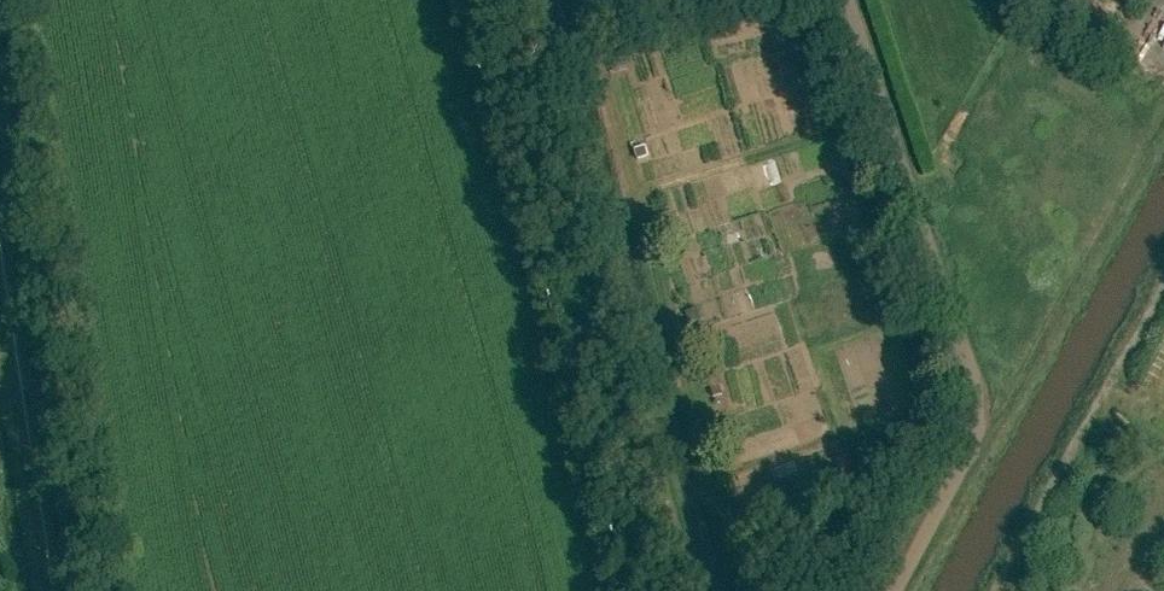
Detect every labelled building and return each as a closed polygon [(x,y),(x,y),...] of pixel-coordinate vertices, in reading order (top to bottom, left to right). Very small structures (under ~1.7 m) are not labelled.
[(1137,10),(1143,0),(1120,0),(1137,10)] [(659,231),(677,226),(674,213),(655,218),(659,231)]
